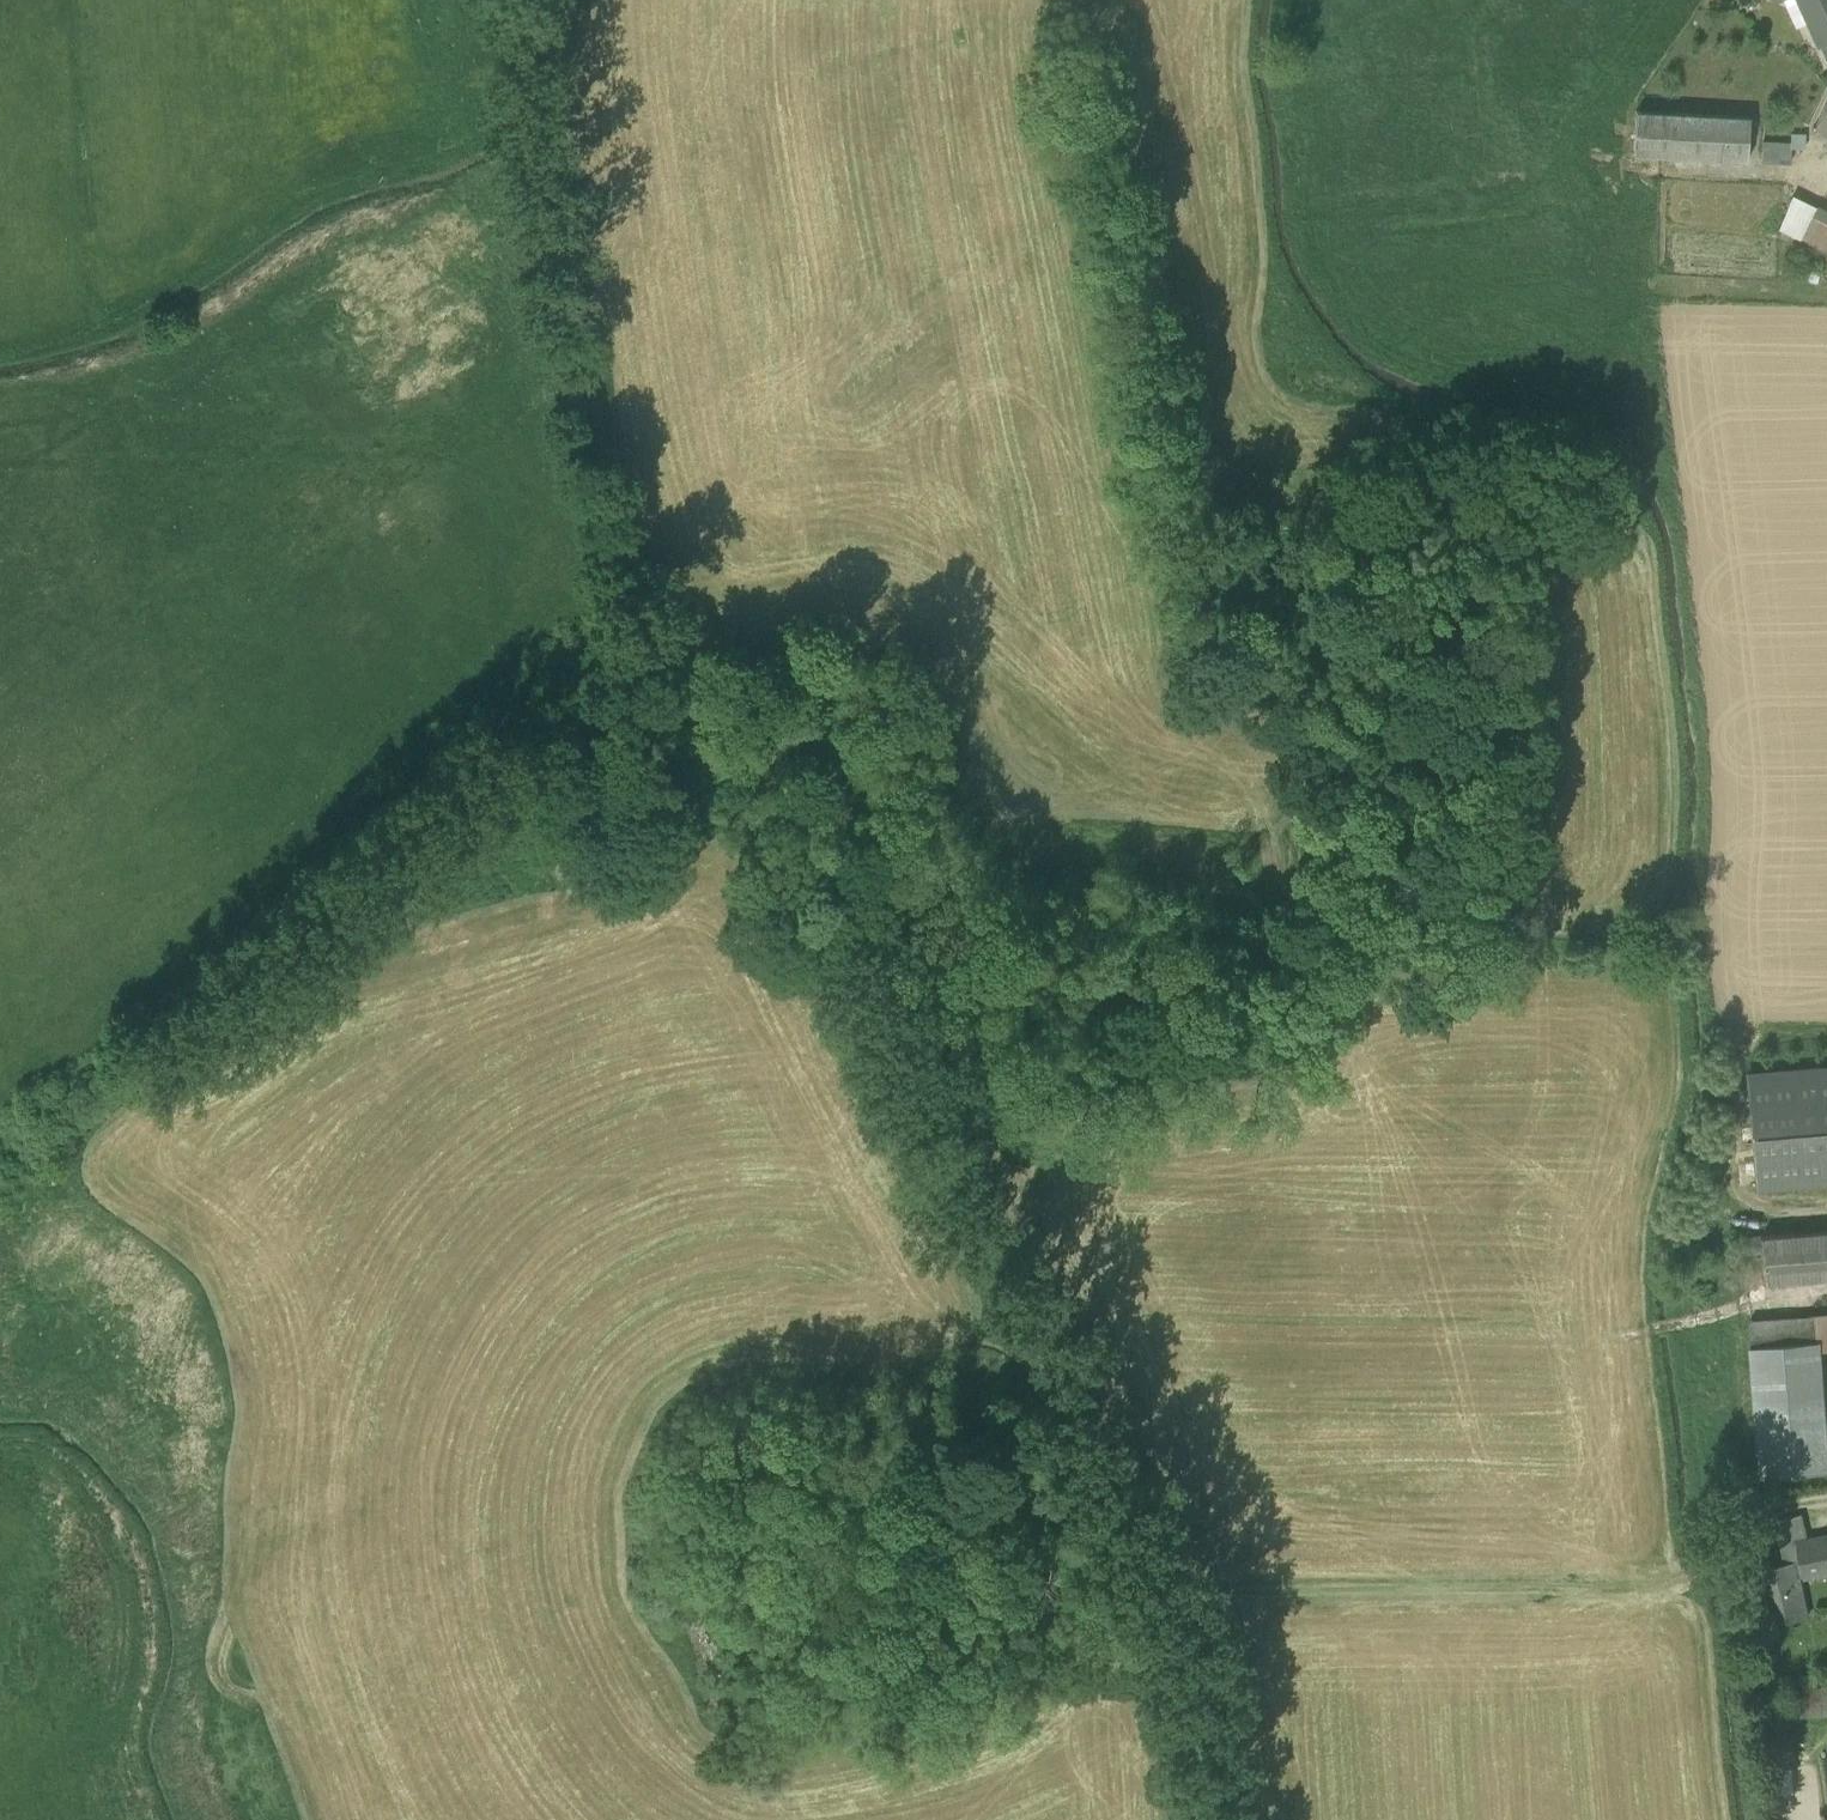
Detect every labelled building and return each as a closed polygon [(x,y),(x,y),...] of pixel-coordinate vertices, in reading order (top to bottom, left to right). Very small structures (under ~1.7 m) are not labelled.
[(1819,46),(1826,43),(1826,0),(1798,0),(1819,46)] [(1824,108),(1813,131),(1826,138),(1826,100),(1824,108)] [(1633,155),(1747,161),(1749,118),(1636,112),(1633,155)] [(1761,161),(1790,163),(1791,148),(1805,148),(1806,135),(1791,134),(1790,144),(1763,142),(1761,161)] [(1815,208),(1792,195),(1779,230),(1800,240),(1826,252),(1826,214),(1815,208)] [(1823,1069),(1746,1076),(1756,1189),(1826,1183),(1826,1069),(1823,1069)] [(1764,1283),(1826,1278),(1826,1232),(1760,1237),(1764,1283)] [(1750,1321),(1752,1346),(1819,1340),(1817,1316),(1817,1315),(1750,1321)] [(1817,1316),(1819,1340),(1820,1348),(1826,1347),(1826,1315),(1817,1316)] [(1819,1340),(1752,1346),(1763,1476),(1826,1471),(1826,1438),(1820,1348),(1819,1340)] [(1778,1521),(1783,1544),(1799,1541),(1809,1539),(1806,1527),(1805,1527),(1802,1514),(1778,1521)] [(1799,1541),(1783,1544),(1786,1563),(1759,1568),(1771,1624),(1808,1617),(1800,1577),(1806,1576),(1826,1572),(1826,1536),(1809,1539),(1799,1541)] [(1798,1688),(1818,1687),(1818,1672),(1797,1674),(1798,1688)] [(1818,1687),(1798,1688),(1793,1689),(1794,1715),(1826,1713),(1826,1687),(1818,1687)] [(1795,1792),(1792,1767),(1770,1769),(1772,1794),(1795,1792)]
